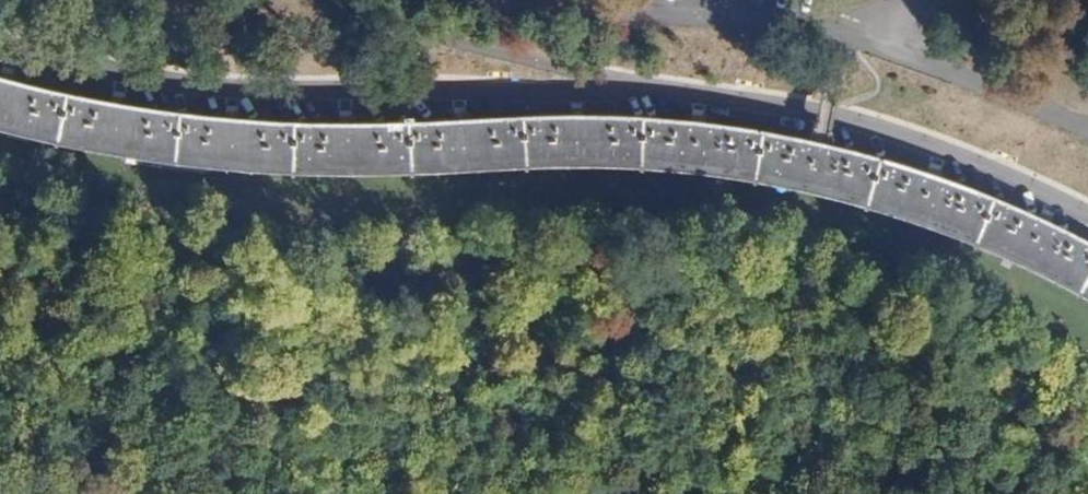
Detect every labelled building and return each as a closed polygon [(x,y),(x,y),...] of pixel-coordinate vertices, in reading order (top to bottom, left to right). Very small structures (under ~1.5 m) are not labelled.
[(46,143),(102,153),(166,163),(200,167),(249,171),(298,174),(347,175),(393,175),(430,173),(481,169),(523,168),(568,166),(614,167),(659,171),(698,174),(733,179),(775,186),(803,191),(844,202),(881,212),(923,226),(969,243),(1004,260),(1035,274),(1076,294),(1087,301),(1087,245),(1055,228),(1025,214),(989,198),(932,176),(893,165),(854,154),(811,143),(780,137),(736,129),(699,125),(659,121),(612,117),(597,117),(283,123),(252,123),(204,119),(172,116),(110,105),(56,96),(17,87),(0,82),(0,132),(5,133),(46,143)]
